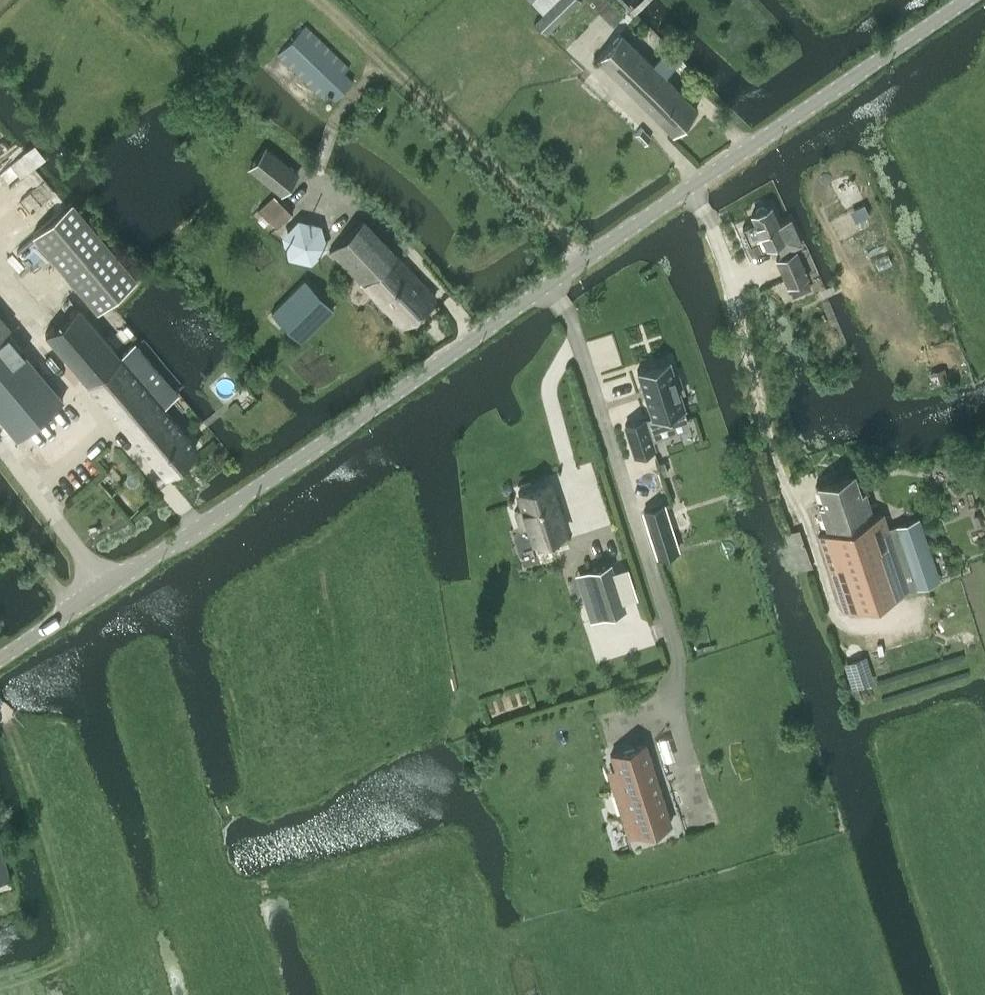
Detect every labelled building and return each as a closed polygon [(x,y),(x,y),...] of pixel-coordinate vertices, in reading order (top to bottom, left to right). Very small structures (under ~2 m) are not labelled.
[(531,1),(543,13),(554,25),(580,0),(533,0),(531,1)] [(305,25),(301,29),(278,54),(321,96),(326,91),(334,99),(352,81),(344,72),(349,67),(305,25)] [(621,33),(596,59),(672,132),(696,107),(673,85),(664,75),(681,58),(668,46),(667,47),(652,63),(621,33)] [(634,135),(644,145),(650,138),(640,128),(634,135)] [(300,173),(270,147),(252,167),(282,193),(300,173)] [(257,210),(276,227),(291,211),(272,193),(257,210)] [(71,200),(33,233),(98,309),(136,277),(71,200)] [(781,252),(802,243),(791,218),(780,223),(771,204),(752,213),(755,220),(743,226),(750,244),(758,240),(762,248),(777,242),(781,252)] [(298,217),(282,234),(288,257),(311,262),(327,245),(321,223),(298,217)] [(363,218),(329,251),(363,286),(364,285),(384,306),(402,325),(435,294),(396,254),(396,253),(363,218)] [(808,276),(796,250),(776,259),(787,285),(808,276)] [(301,341),(323,319),(334,308),(303,278),(271,310),(301,341)] [(78,305),(45,332),(164,473),(196,446),(175,420),(156,398),(153,394),(168,381),(134,342),(119,354),(78,305)] [(0,314),(0,334),(10,326),(0,314)] [(16,437),(63,398),(6,329),(0,334),(0,417),(16,437)] [(674,375),(669,359),(636,369),(652,416),(644,419),(644,417),(625,423),(635,454),(654,448),(648,429),(686,416),(683,408),(684,407),(679,392),(684,391),(679,373),(674,375)] [(664,461),(658,463),(661,476),(668,474),(664,461)] [(853,471),(817,483),(823,504),(819,506),(827,530),(818,533),(843,610),(909,588),(889,530),(883,512),(873,515),(865,490),(860,492),(853,471)] [(523,507),(514,510),(520,528),(528,525),(533,540),(535,540),(537,549),(567,539),(564,531),(565,530),(550,482),(518,492),(523,507)] [(663,504),(644,510),(658,555),(677,549),(663,504)] [(889,530),(909,588),(935,579),(917,521),(889,530)] [(595,593),(583,596),(590,620),(626,609),(611,561),(587,569),(595,593)] [(595,593),(587,569),(575,573),(583,596),(595,593)] [(645,742),(610,753),(621,788),(614,791),(620,811),(628,808),(635,833),(671,821),(645,742)] [(12,888),(0,840),(0,892),(12,888)]
